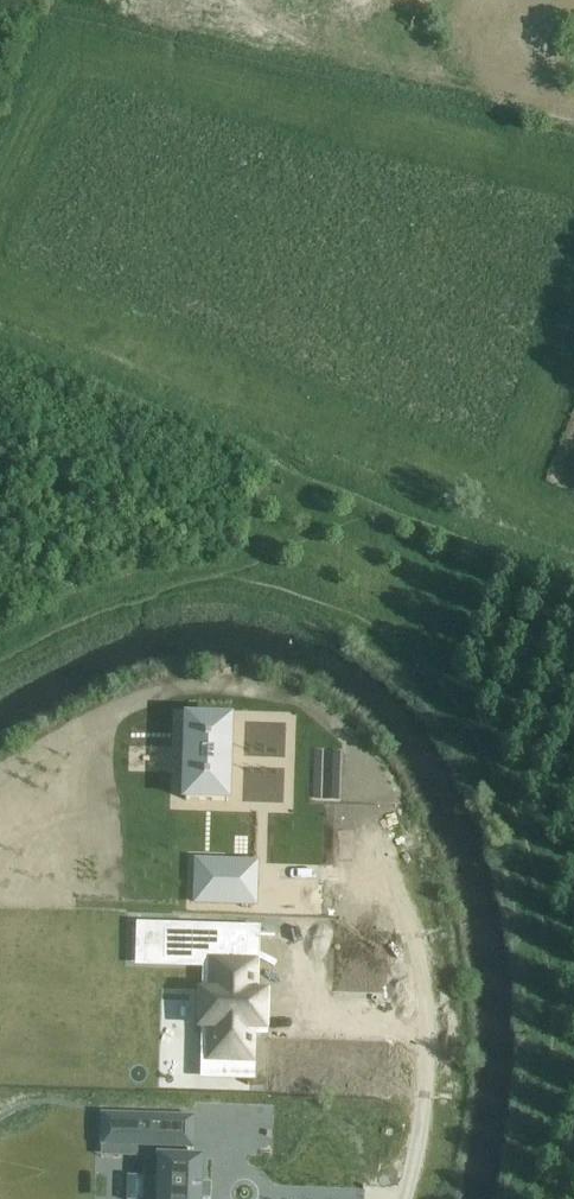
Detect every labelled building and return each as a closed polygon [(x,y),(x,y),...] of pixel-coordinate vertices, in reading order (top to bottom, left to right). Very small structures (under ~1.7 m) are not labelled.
[(230,722),(187,721),(186,754),(185,754),(185,768),(186,768),(185,801),(228,803),(229,770),(230,770),(230,755),(229,755),(230,722)] [(197,869),(196,904),(255,906),(257,865),(224,864),(224,870),(197,869)] [(164,931),(163,963),(207,964),(206,996),(201,995),(200,1028),(211,1029),(210,1060),(250,1061),(251,1030),(263,1031),(264,998),(252,997),(253,966),(248,966),(249,933),(164,931)] [(101,1148),(158,1150),(157,1184),(143,1184),(143,1178),(128,1178),(127,1198),(143,1198),(156,1198),(201,1198),(202,1159),(187,1159),(187,1150),(194,1150),(194,1118),(101,1115),(101,1148)]
